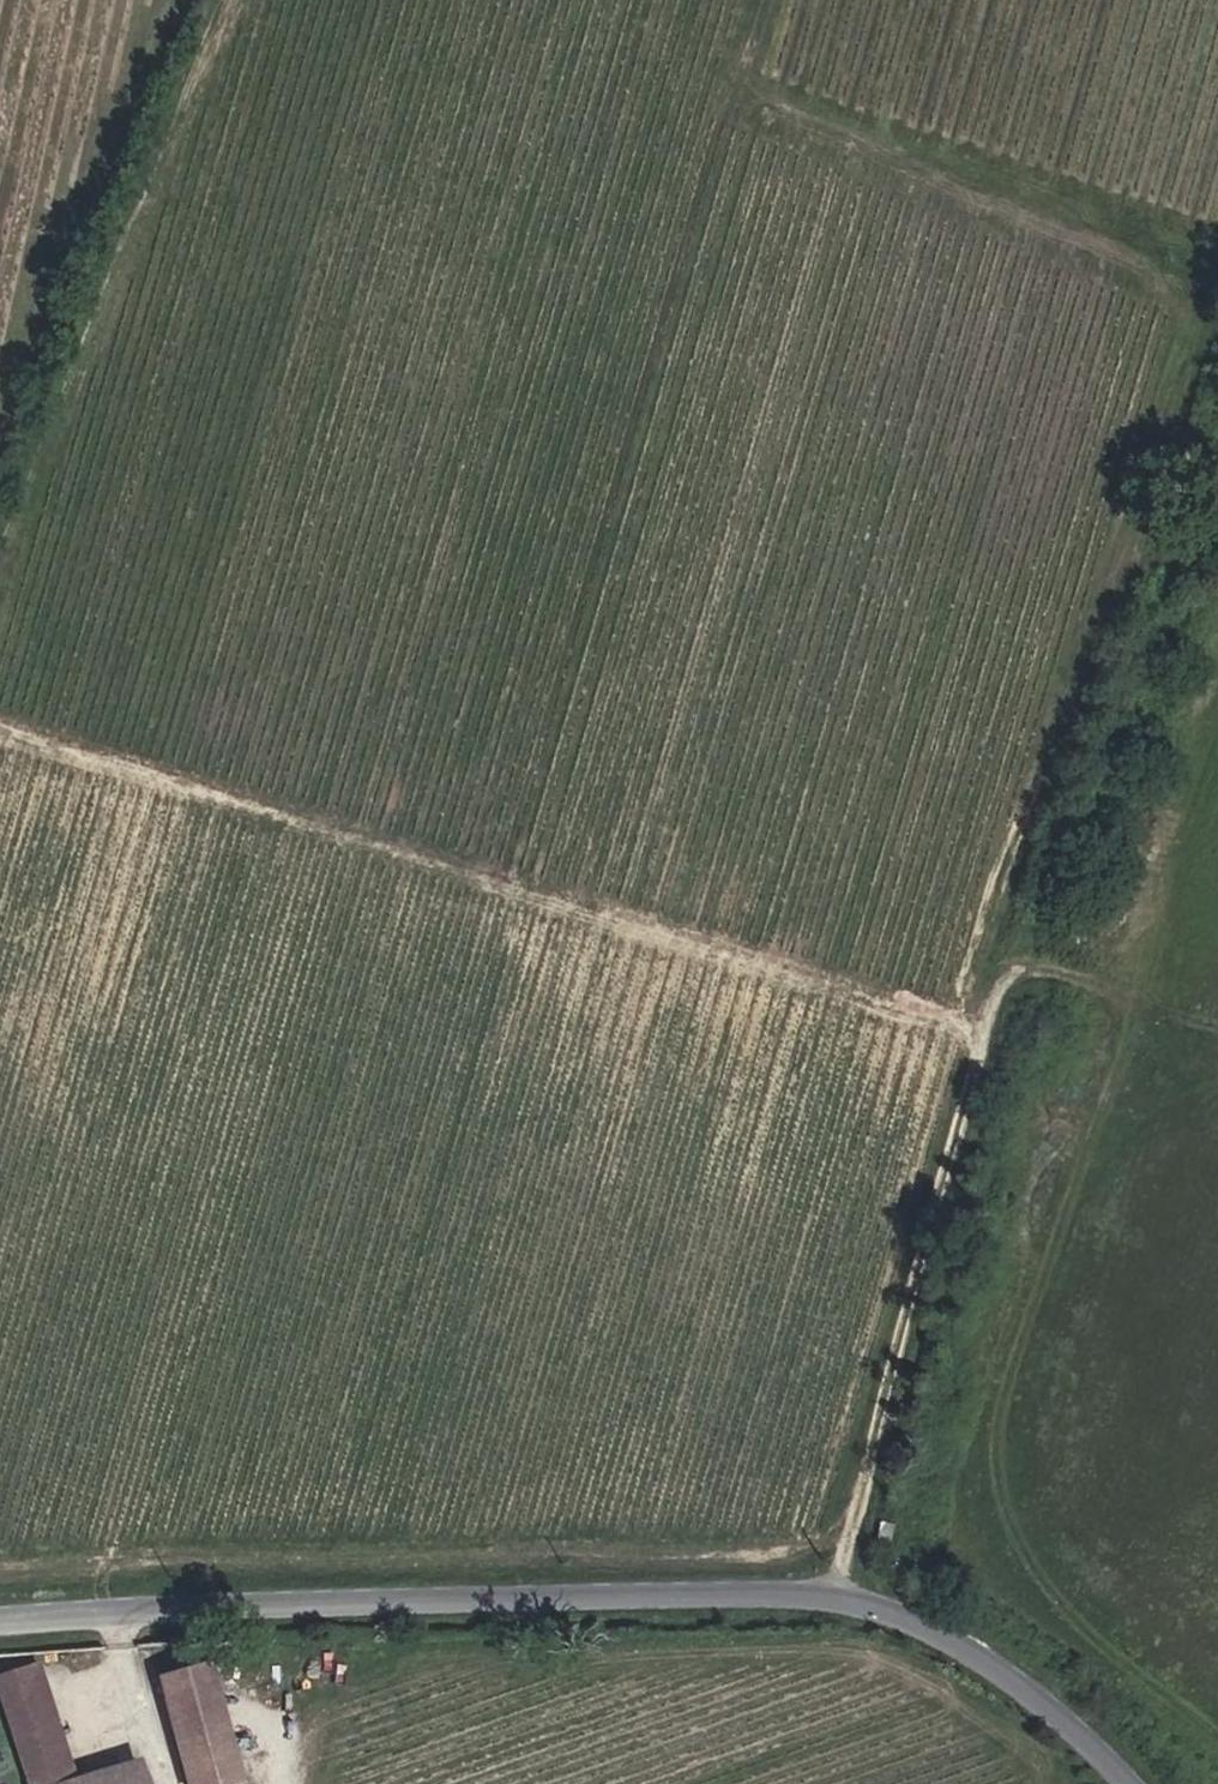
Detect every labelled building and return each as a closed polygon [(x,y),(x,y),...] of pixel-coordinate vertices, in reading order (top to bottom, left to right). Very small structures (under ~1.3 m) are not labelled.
[(160,1675),(189,1783),(245,1783),(250,1783),(214,1659),(160,1675)] [(69,1777),(27,1660),(0,1669),(0,1683),(37,1783),(50,1783),(69,1777)] [(136,1750),(69,1777),(50,1783),(148,1783),(136,1750)]
